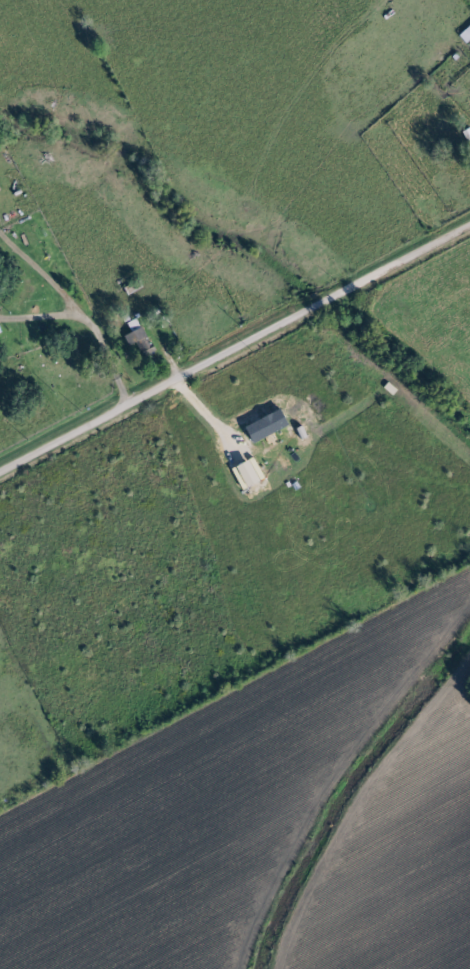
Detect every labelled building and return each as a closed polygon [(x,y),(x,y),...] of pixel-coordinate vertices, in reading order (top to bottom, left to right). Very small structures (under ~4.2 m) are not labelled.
[(139,344),(144,354),(154,348),(143,326),(138,328),(139,331),(127,336),(132,347),(139,344)]
